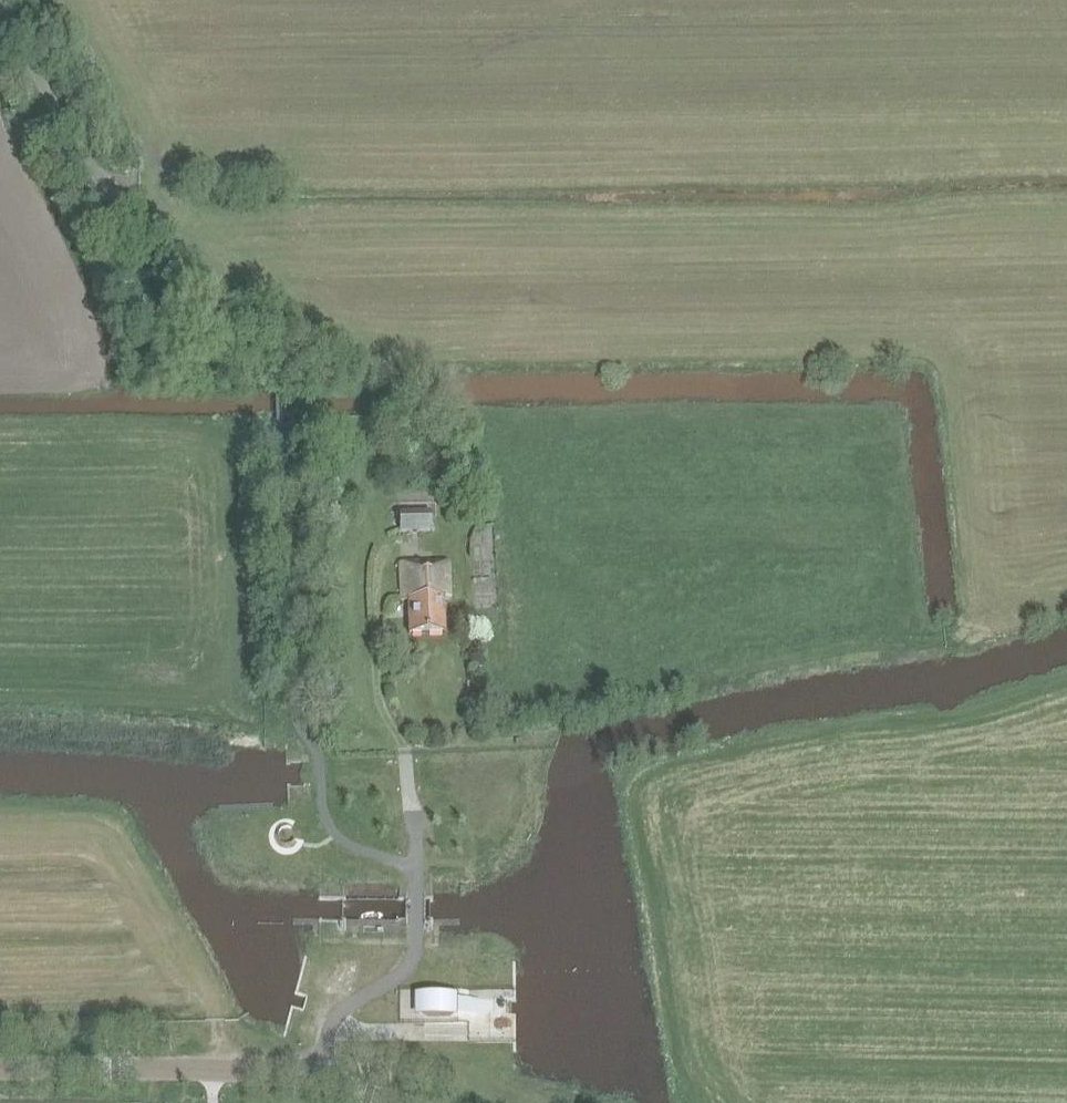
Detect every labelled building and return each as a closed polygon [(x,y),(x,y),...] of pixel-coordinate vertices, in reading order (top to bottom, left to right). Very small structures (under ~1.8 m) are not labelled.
[(429,493),(410,493),(410,512),(399,512),(399,533),(430,532),(430,510),(434,510),(433,496),(429,496),(429,493)] [(422,562),(400,564),(402,601),(407,601),(409,635),(444,633),(442,600),(453,599),(450,563),(422,565),(422,562)] [(506,993),(469,993),(469,1018),(506,1019),(506,993)]
